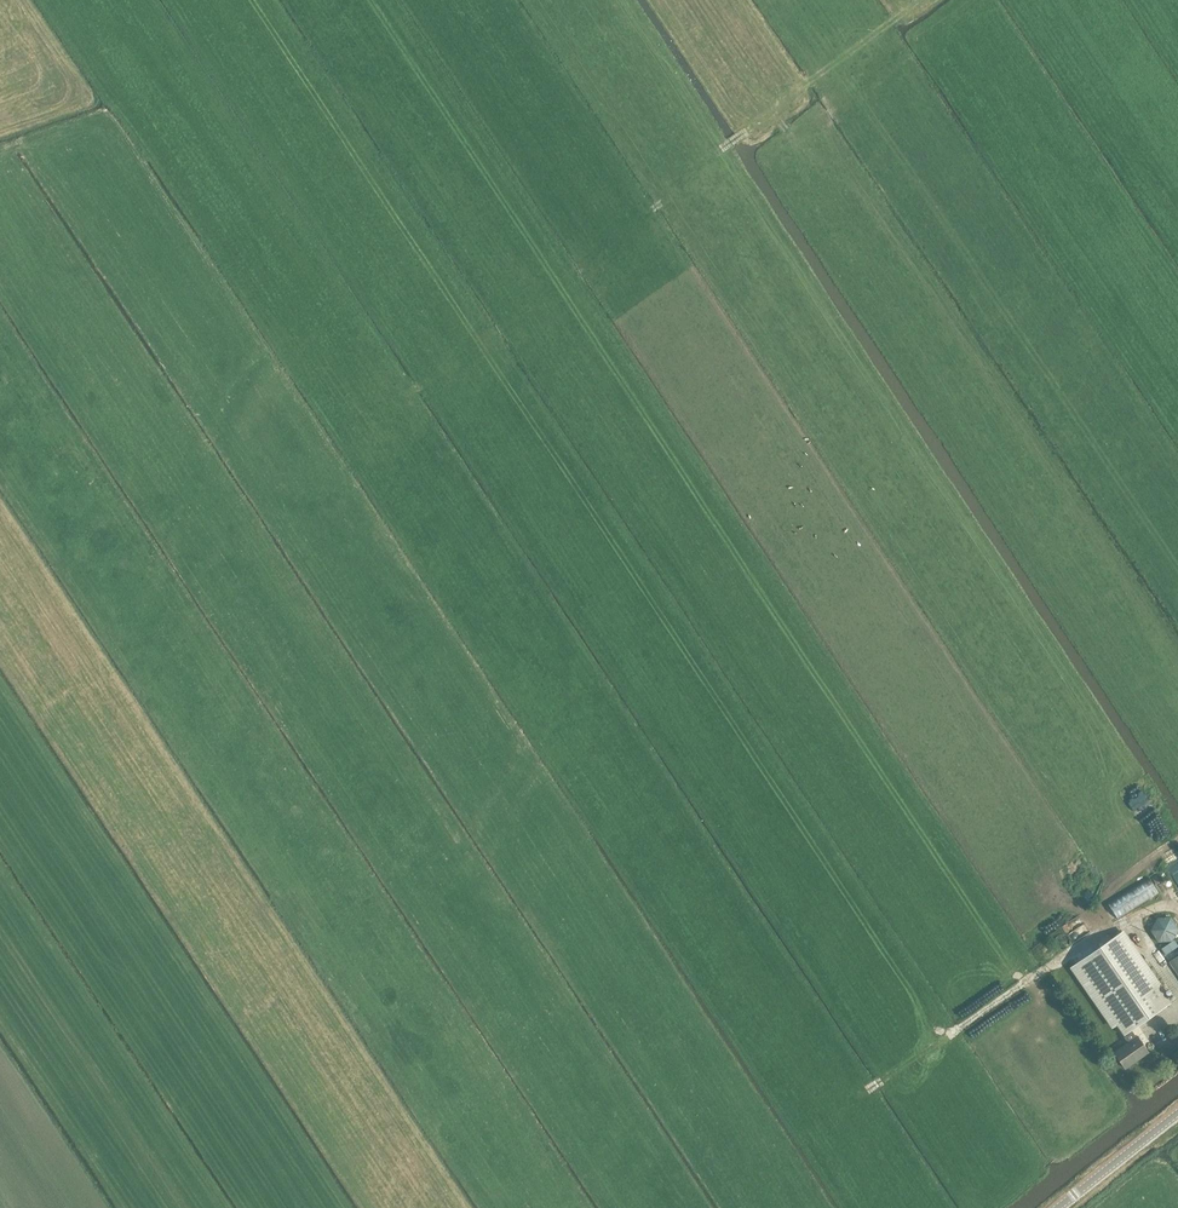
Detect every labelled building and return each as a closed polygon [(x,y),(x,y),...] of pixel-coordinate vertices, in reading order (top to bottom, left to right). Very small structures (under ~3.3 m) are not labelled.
[(1149,795),(1133,805),(1155,841),(1171,832),(1149,795)] [(1117,919),(1159,893),(1149,877),(1107,903),(1117,919)] [(1154,939),(1176,940),(1177,916),(1155,914),(1154,939)] [(1130,1030),(1170,1003),(1122,933),(1082,960),(1130,1030)] [(1169,962),(1177,974),(1177,956),(1169,962)] [(1125,1068),(1147,1052),(1137,1038),(1136,1038),(1132,1031),(1124,1037),(1129,1043),(1115,1053),(1125,1068)]
